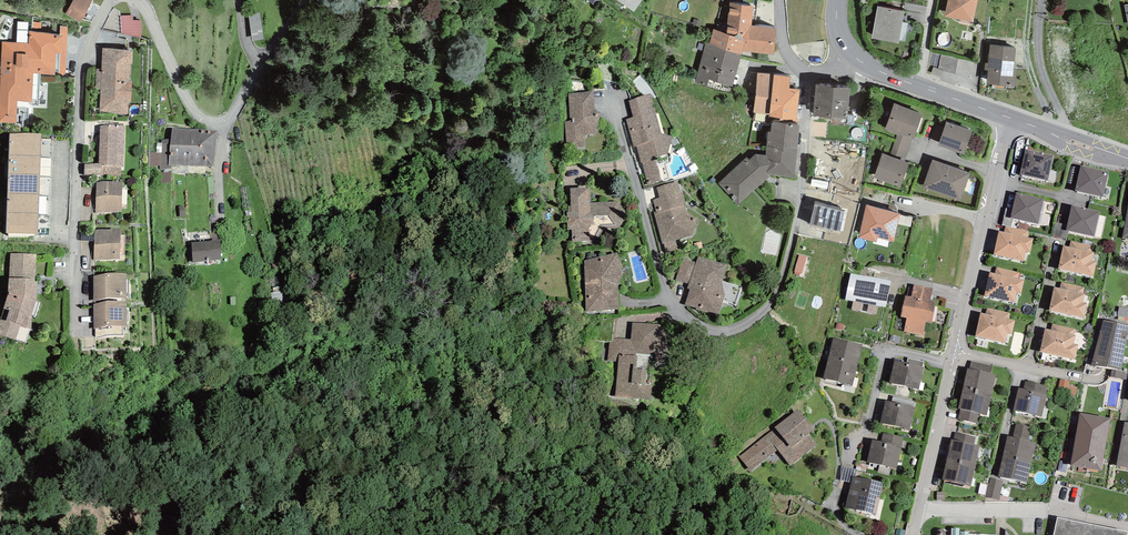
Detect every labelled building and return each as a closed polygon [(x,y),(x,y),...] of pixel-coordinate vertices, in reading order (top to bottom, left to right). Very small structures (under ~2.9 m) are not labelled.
[(80,23),(92,0),(73,0),(65,14),(80,23)] [(617,0),(634,12),(642,0),(617,0)] [(945,16),(973,23),(978,0),(948,0),(945,16)] [(774,55),(776,29),(751,25),(754,6),(730,2),(727,34),(713,29),(710,43),(710,44),(741,55),(743,51),(774,55)] [(905,12),(877,7),(872,38),(899,44),(899,40),(903,22),(905,12)] [(261,9),(249,11),(254,38),(266,36),(261,9)] [(136,36),(141,38),(142,31),(140,20),(133,21),(133,16),(120,16),(121,33),(136,36)] [(27,44),(28,22),(18,21),(17,43),(27,44)] [(41,32),(42,23),(34,22),(33,31),(41,32)] [(899,40),(905,42),(909,23),(903,22),(899,40)] [(16,123),(23,124),(23,122),(28,123),(28,105),(39,106),(40,74),(66,76),(68,27),(60,26),(60,35),(41,32),(33,31),(29,31),(29,44),(27,44),(17,43),(3,42),(0,97),(0,122),(16,123)] [(710,44),(710,43),(706,42),(695,82),(707,86),(709,80),(732,87),(741,55),(710,44)] [(988,71),(987,84),(993,85),(993,88),(1006,90),(1006,86),(1015,87),(1016,71),(1014,70),(1016,48),(990,45),(988,64),(985,63),(985,70),(988,71)] [(132,64),(133,51),(103,48),(102,69),(96,69),(95,90),(100,90),(99,111),(107,112),(114,114),(128,114),(129,102),(131,102),(132,81),(129,81),(130,64),(132,64)] [(956,68),(959,57),(942,53),(940,65),(956,68)] [(774,75),(758,73),(753,112),(769,114),(774,75)] [(789,88),(790,77),(774,75),(769,114),(769,117),(780,119),(780,121),(792,123),(798,123),(798,119),(797,119),(800,90),(789,88)] [(816,85),(814,116),(847,119),(850,89),(816,85)] [(594,109),(593,90),(585,92),(569,93),(570,121),(565,121),(567,143),(574,142),(574,148),(585,147),(585,135),(595,135),(601,113),(594,109)] [(655,111),(651,93),(629,101),(633,117),(655,111)] [(895,104),(885,130),(897,135),(899,135),(899,134),(912,139),(914,139),(922,114),(895,104)] [(643,162),(648,185),(662,182),(659,170),(655,159),(667,154),(672,136),(662,133),(655,111),(633,117),(626,119),(634,147),(637,147),(641,163),(643,162)] [(767,145),(798,149),(799,125),(772,121),(771,132),(768,132),(767,145)] [(972,131),(946,122),(938,146),(964,155),(972,131)] [(100,126),(99,163),(85,164),(84,175),(101,174),(101,176),(121,176),(121,166),(124,166),(125,126),(108,124),(100,126)] [(214,167),(218,131),(196,129),(172,128),(171,139),(162,139),(162,153),(150,153),(150,167),(159,166),(159,170),(161,170),(162,183),(171,182),(172,165),(214,167)] [(41,134),(11,133),(9,155),(40,156),(41,134)] [(904,162),(911,143),(912,139),(899,134),(899,135),(897,135),(889,156),(904,162)] [(747,157),(718,183),(738,205),(772,175),(795,177),(798,149),(767,145),(766,155),(755,154),(750,160),(747,157)] [(1053,155),(1026,149),(1020,174),(1048,180),(1053,155)] [(889,156),(882,153),(874,178),(901,187),(909,163),(904,162),(889,156)] [(40,156),(9,155),(9,174),(39,175),(40,156)] [(970,173),(932,160),(923,187),(961,201),(970,173)] [(1109,171),(1081,165),(1075,190),(1103,197),(1109,171)] [(1074,184),(1078,167),(1070,166),(1066,182),(1074,184)] [(39,175),(9,174),(9,192),(39,193),(39,175)] [(96,183),(96,213),(121,212),(122,181),(102,181),(96,183)] [(680,192),(678,182),(657,188),(660,198),(680,192)] [(590,202),(589,187),(570,188),(571,206),(568,206),(569,212),(567,212),(568,230),(572,230),(572,242),(598,241),(604,229),(618,228),(626,214),(618,201),(590,202)] [(39,193),(9,192),(7,213),(39,214),(39,193)] [(654,212),(662,244),(664,243),(668,256),(679,253),(676,240),(693,235),(697,218),(688,212),(683,192),(680,192),(660,198),(653,200),(656,212),(654,212)] [(1044,199),(1016,193),(1010,218),(1038,224),(1044,199)] [(48,216),(48,199),(40,199),(40,215),(48,216)] [(888,211),(866,204),(859,238),(876,242),(877,238),(893,242),(900,214),(897,213),(888,211)] [(892,205),(890,204),(888,211),(897,213),(898,212),(897,210),(896,208),(894,206),(892,205)] [(839,233),(844,212),(815,205),(810,226),(839,233)] [(1100,211),(1072,205),(1068,225),(1066,230),(1069,230),(1094,236),(1100,211)] [(7,233),(38,234),(39,214),(7,213),(7,233)] [(1052,236),(1067,239),(1069,230),(1066,230),(1068,225),(1055,222),(1052,236)] [(1030,252),(1033,238),(1027,237),(1029,231),(1006,226),(1004,232),(999,231),(994,254),(1023,261),(1025,251),(1030,252)] [(95,231),(94,260),(119,259),(121,229),(98,229),(95,231)] [(219,232),(212,233),(212,240),(220,239),(219,232)] [(192,242),(193,263),(221,259),(220,239),(212,240),(205,241),(192,242)] [(1093,276),(1096,262),(1092,261),(1094,252),(1092,252),(1094,246),(1071,241),(1070,247),(1063,246),(1058,268),(1093,276)] [(585,260),(586,311),(619,309),(618,286),(624,271),(617,252),(585,260)] [(37,254),(11,253),(8,294),(1,318),(0,318),(0,336),(26,343),(29,334),(29,332),(31,331),(32,329),(32,315),(37,300),(38,281),(35,281),(37,254)] [(802,273),(807,257),(799,255),(794,272),(795,272),(795,274),(800,275),(801,273),(802,273)] [(696,309),(718,316),(723,300),(736,305),(742,287),(723,281),(727,265),(698,257),(696,263),(689,284),(687,288),(690,289),(685,304),(696,308),(696,309)] [(696,263),(683,259),(676,280),(689,284),(696,263)] [(874,278),(876,271),(868,270),(869,268),(861,266),(860,275),(874,278)] [(1021,294),(1024,279),(1018,278),(1019,272),(996,267),(995,273),(990,272),(984,295),(1014,302),(1016,293),(1021,294)] [(126,273),(93,276),(93,301),(126,298),(126,273)] [(851,273),(845,300),(853,300),(878,305),(886,307),(891,281),(874,278),(860,275),(851,273)] [(1073,282),(1075,277),(1066,274),(1065,280),(1073,282)] [(1084,318),(1087,304),(1082,303),(1084,294),(1083,294),(1084,288),(1061,282),(1060,288),(1054,287),(1049,310),(1084,318)] [(907,318),(904,332),(923,335),(926,322),(932,323),(936,301),(930,300),(933,288),(914,285),(911,297),(905,296),(901,317),(907,318)] [(851,309),(876,314),(878,305),(853,300),(851,309)] [(126,302),(94,304),(93,329),(127,325),(126,302)] [(1119,307),(1118,316),(1126,317),(1127,317),(1127,308),(1119,307)] [(1012,334),(1015,320),(1009,319),(1011,313),(988,308),(986,313),(981,312),(976,336),(1005,343),(1007,333),(1012,334)] [(1103,320),(1091,365),(1121,370),(1127,330),(1127,324),(1103,320)] [(619,362),(616,396),(650,400),(652,385),(646,384),(647,370),(637,369),(638,354),(659,355),(664,353),(667,348),(667,343),(667,334),(664,329),(660,325),(633,323),(631,339),(619,338),(616,339),(613,340),(610,342),(608,361),(619,362)] [(1075,359),(1078,345),(1074,344),(1075,335),(1074,335),(1075,329),(1052,324),(1051,329),(1045,328),(1040,352),(1075,359)] [(863,345),(833,338),(828,358),(857,366),(863,345)] [(857,366),(828,358),(823,378),(853,386),(857,366)] [(919,389),(924,367),(923,367),(924,361),(908,358),(906,363),(894,360),(889,383),(919,389)] [(990,373),(991,366),(971,362),(970,368),(990,373)] [(991,398),(996,374),(990,373),(970,368),(968,368),(962,392),(991,398)] [(1124,379),(1125,372),(1112,370),(1111,377),(1124,379)] [(1076,395),(1078,387),(1069,385),(1069,381),(1060,379),(1058,391),(1076,395)] [(1046,386),(1025,381),(1023,388),(1018,387),(1013,411),(1042,417),(1047,394),(1045,394),(1046,386)] [(987,416),(991,398),(962,392),(958,409),(960,410),(981,414),(987,416)] [(913,407),(915,401),(893,396),(891,402),(913,407)] [(891,402),(885,400),(880,422),(910,429),(915,407),(913,407),(891,402)] [(775,428),(739,457),(751,471),(778,450),(790,466),(817,444),(809,433),(814,429),(797,409),(774,427),(775,428)] [(958,419),(978,424),(981,414),(960,410),(958,419)] [(1110,418),(1080,413),(1071,465),(1101,471),(1110,418)] [(1125,422),(1117,466),(1127,468),(1127,423),(1125,422)] [(1013,437),(1028,440),(1031,427),(1016,424),(1013,437)] [(974,443),(975,437),(956,432),(954,439),(974,443)] [(904,437),(883,433),(881,441),(872,440),(867,462),(896,469),(904,437)] [(1028,440),(1013,437),(1008,435),(1002,457),(1032,463),(1037,442),(1028,440)] [(975,469),(980,445),(974,443),(954,439),(952,439),(946,462),(975,469)] [(1032,463),(1002,457),(998,476),(1026,483),(1032,463)] [(971,487),(975,469),(946,462),(942,480),(971,487)] [(869,469),(869,465),(857,463),(856,470),(858,470),(866,472),(867,468),(869,469)] [(856,477),(858,470),(856,470),(841,466),(841,480),(851,482),(853,476),(856,477)] [(856,477),(853,476),(851,482),(845,508),(876,515),(883,482),(856,477)] [(999,500),(1003,481),(990,478),(986,497),(999,500)] [(1127,532),(1057,517),(1053,534),(1126,534),(1127,532)]
